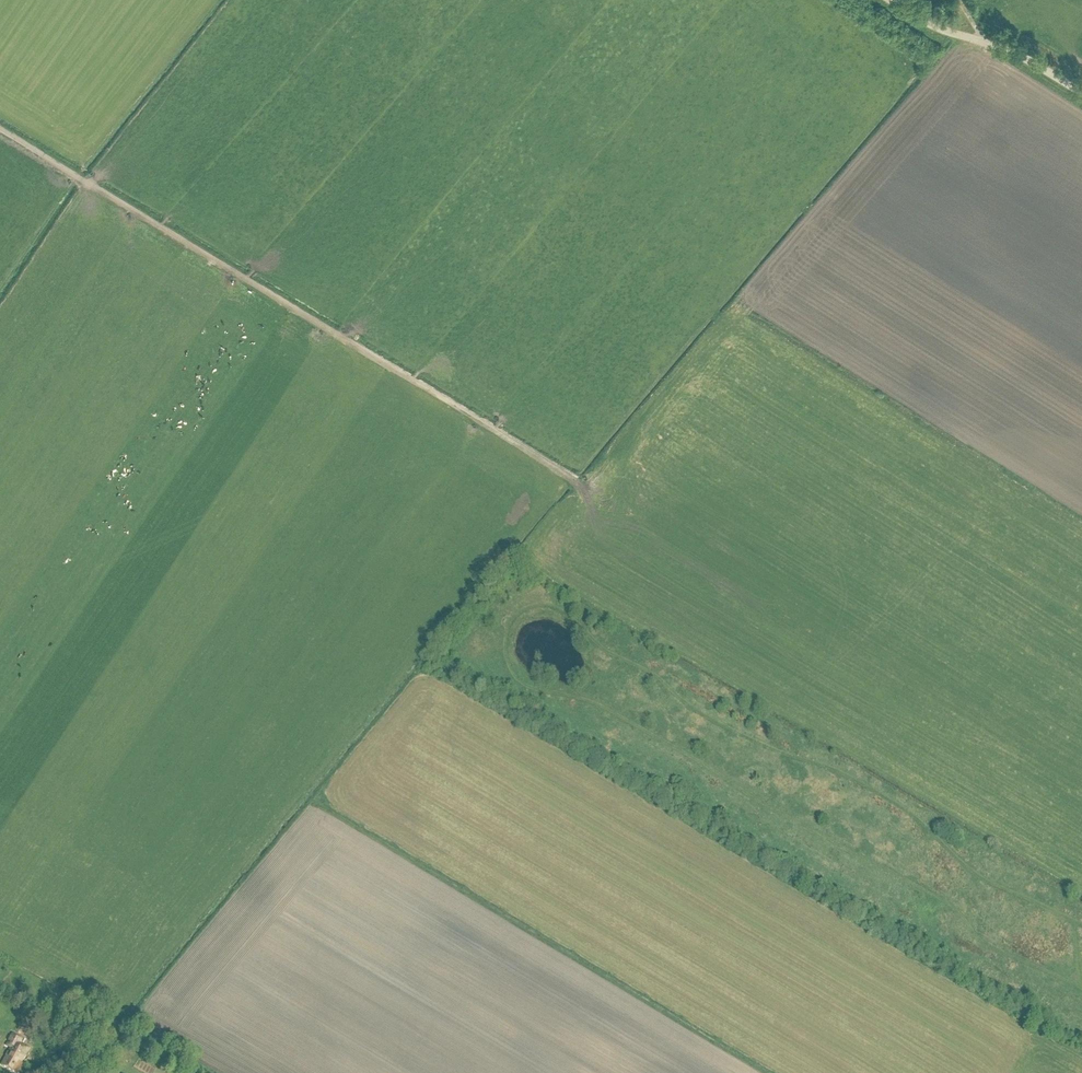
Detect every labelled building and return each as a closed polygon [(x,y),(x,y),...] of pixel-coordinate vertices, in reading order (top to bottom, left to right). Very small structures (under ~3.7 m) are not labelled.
[(983,19),(988,16),(981,4),(976,7),(983,19)] [(111,1037),(103,1032),(98,1042),(114,1051),(122,1039),(113,1034),(111,1037)] [(0,1067),(12,1072),(18,1072),(22,1065),(20,1064),(28,1050),(18,1044),(20,1040),(11,1035),(5,1047),(10,1049),(0,1067)]
